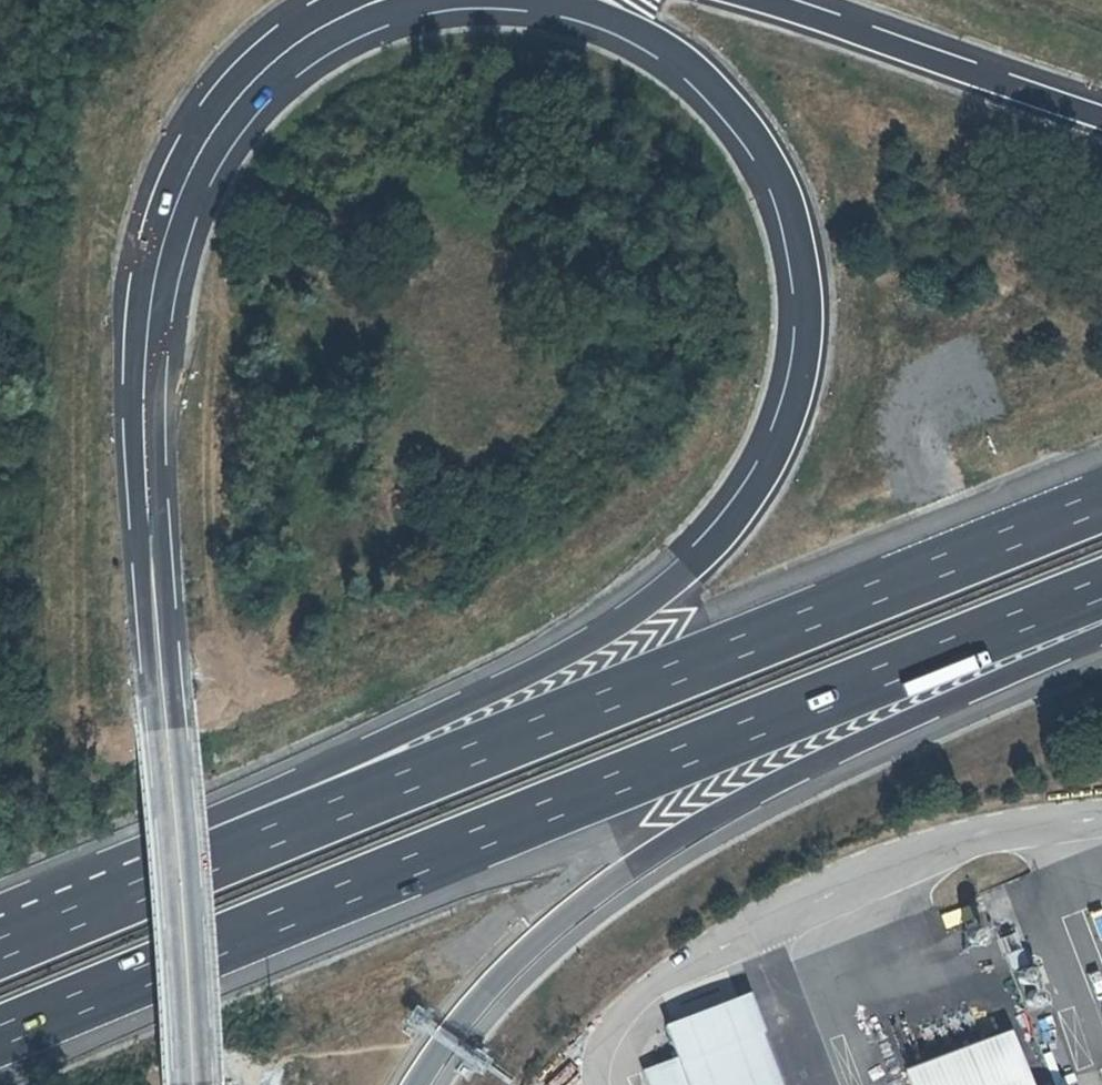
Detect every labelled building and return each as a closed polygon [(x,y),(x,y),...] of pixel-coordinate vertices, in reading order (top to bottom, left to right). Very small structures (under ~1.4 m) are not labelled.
[(691,1084),(775,1084),(741,997),(668,1025),(679,1055),(691,1084)] [(1007,1032),(908,1070),(914,1084),(1027,1084),(1007,1032)] [(679,1055),(645,1069),(651,1084),(691,1084),(679,1055)]
